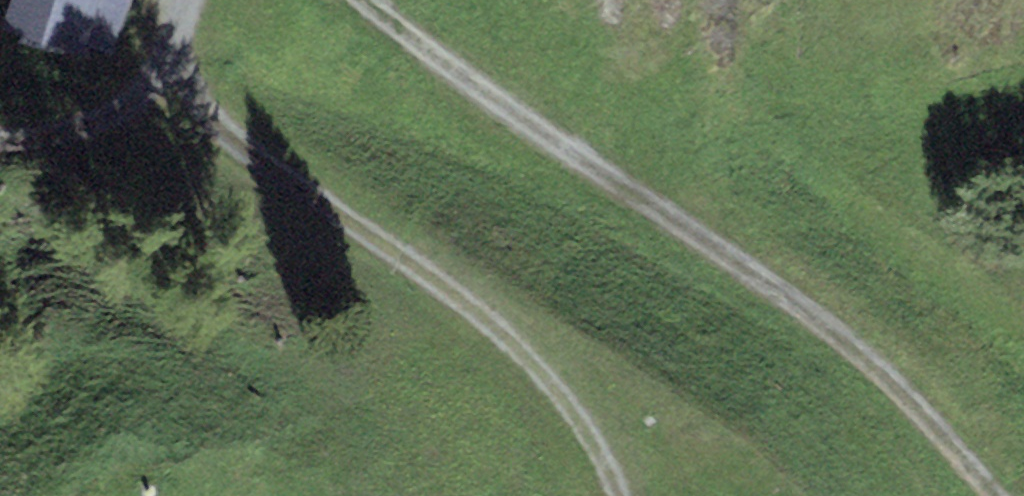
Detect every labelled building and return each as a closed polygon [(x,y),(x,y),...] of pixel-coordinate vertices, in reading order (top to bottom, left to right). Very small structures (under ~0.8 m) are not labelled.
[(11,15),(80,37),(91,0),(15,0),(11,15)]
